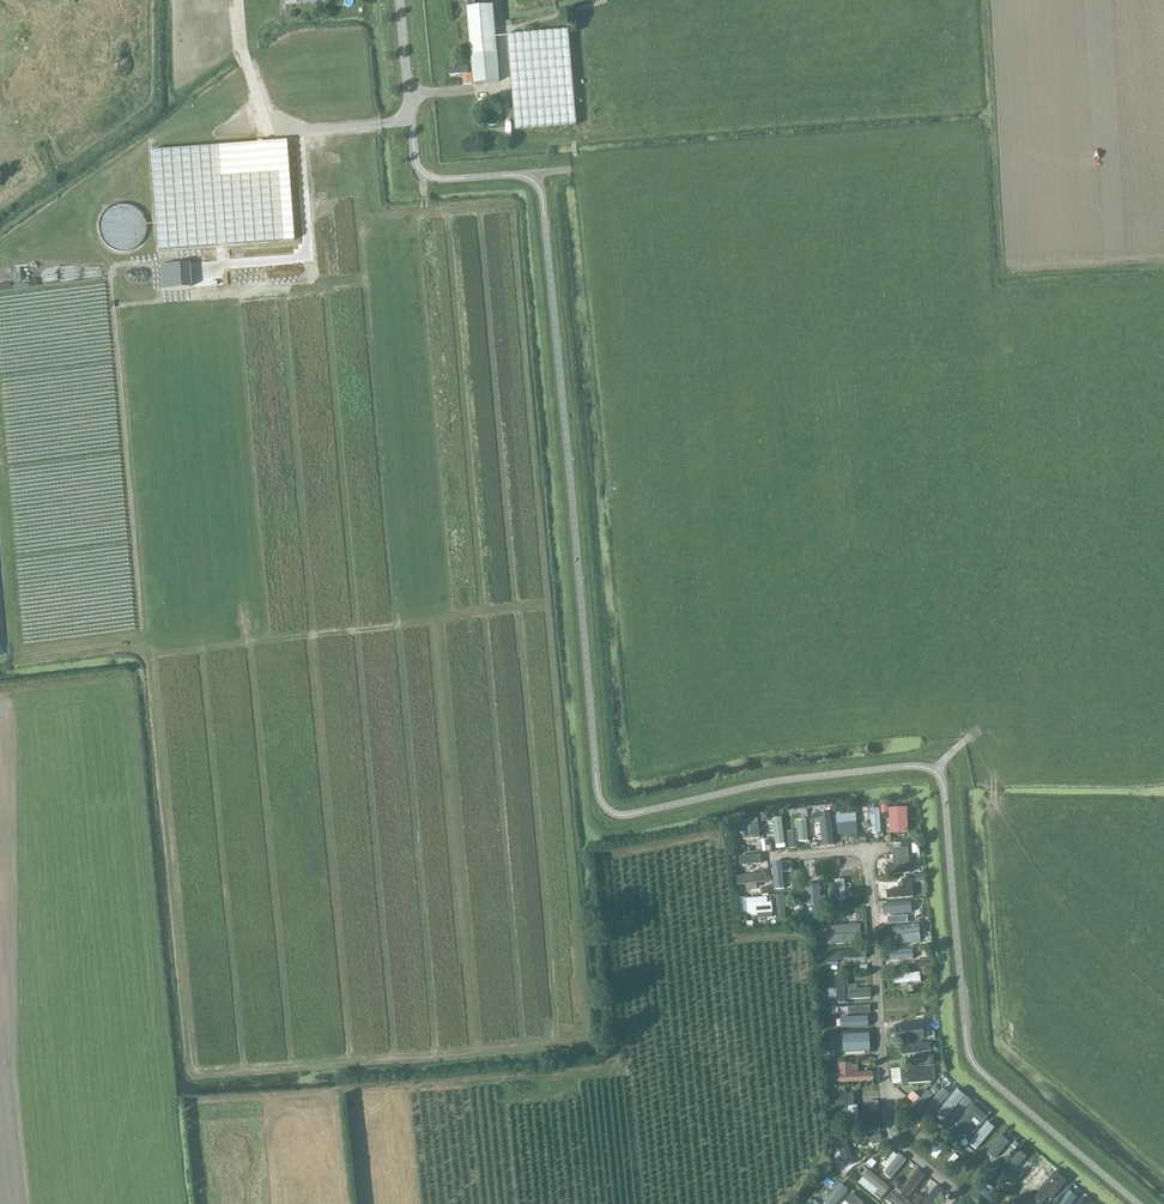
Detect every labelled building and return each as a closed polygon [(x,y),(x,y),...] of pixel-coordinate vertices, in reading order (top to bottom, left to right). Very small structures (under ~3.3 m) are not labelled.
[(497,53),(493,5),(476,6),(475,0),(458,0),(458,2),(468,1),(468,7),(475,84),(500,82),(497,53)] [(569,30),(508,35),(515,131),(577,126),(569,30)] [(294,241),(287,141),(152,151),(160,251),(294,241)] [(147,236),(147,233),(147,230),(146,226),(144,222),(142,218),(139,216),(134,213),(130,212),(126,211),(121,211),(118,212),(114,214),(111,216),(108,220),(105,224),(104,228),(103,232),(103,236),(104,241),(107,245),(109,248),(112,251),(115,253),(119,254),(124,255),(128,255),(133,254),(137,252),(141,248),(144,245),(146,241),(147,236)] [(230,257),(200,257),(201,273),(230,272),(230,257)] [(180,264),(161,266),(160,266),(162,289),(181,288),(191,287),(190,264),(180,264)] [(880,833),(879,809),(870,810),(870,811),(866,811),(867,822),(871,821),(871,833),(880,833)] [(908,809),(889,809),(890,834),(908,833),(908,809)] [(855,814),(836,816),(837,824),(856,822),(855,814)] [(831,816),(822,817),(825,844),(833,843),(831,816)] [(782,818),(773,819),(775,841),(784,841),(782,818)] [(759,838),(757,819),(749,820),(751,839),(759,838)] [(806,819),(798,820),(801,847),(809,847),(806,819)] [(923,845),(911,846),(911,857),(924,857),(923,845)] [(909,854),(909,846),(900,847),(900,855),(909,854)] [(738,862),(739,870),(765,867),(764,858),(738,862)] [(801,858),(790,859),(791,867),(802,865),(801,858)] [(803,872),(814,871),(814,860),(803,860),(803,872)] [(772,863),(775,889),(785,888),(782,862),(772,863)] [(909,871),(908,863),(882,865),(882,873),(909,871)] [(737,878),(738,887),(767,882),(766,874),(737,878)] [(912,896),(911,879),(885,881),(887,898),(912,896)] [(844,880),(835,881),(837,900),(845,900),(844,880)] [(794,920),(791,893),(780,894),(782,921),(794,920)] [(890,901),(891,917),(914,916),(913,900),(890,901)] [(748,905),(749,913),(772,912),(772,904),(748,905)] [(860,925),(827,926),(827,945),(861,944),(860,925)] [(890,927),(890,945),(920,945),(919,926),(890,927)] [(920,950),(893,952),(894,961),(921,959),(920,950)] [(860,951),(837,951),(837,959),(860,959),(860,951)] [(926,973),(894,975),(895,984),(927,982),(926,973)] [(843,977),(835,978),(838,1003),(846,1002),(843,977)] [(871,999),(871,990),(848,990),(848,999),(871,999)] [(923,998),(898,999),(898,1008),(923,1006),(923,998)] [(865,1027),(865,1017),(842,1017),(842,1027),(865,1027)] [(929,1020),(905,1022),(905,1030),(929,1028),(929,1020)] [(869,1034),(842,1035),(843,1052),(869,1052),(869,1034)] [(892,1054),(931,1052),(931,1042),(891,1044),(892,1054)] [(863,1054),(865,1060),(876,1057),(874,1051),(863,1054)] [(838,1065),(838,1074),(832,1074),(833,1084),(874,1083),(873,1073),(853,1073),(852,1065),(838,1065)] [(934,1082),(933,1068),(891,1071),(892,1085),(934,1082)] [(918,1098),(923,1091),(915,1085),(909,1092),(918,1098)] [(933,1113),(950,1092),(944,1087),(927,1108),(933,1113)] [(858,1089),(858,1096),(877,1096),(877,1088),(858,1089)] [(846,1094),(833,1095),(835,1120),(848,1119),(846,1094)] [(945,1118),(957,1103),(950,1097),(938,1112),(945,1118)] [(861,1114),(860,1099),(851,1099),(851,1114),(861,1114)] [(955,1126),(962,1132),(973,1118),(980,1124),(987,1116),(980,1110),(973,1105),(955,1126)] [(981,1146),(994,1131),(989,1126),(976,1142),(981,1146)] [(871,1144),(885,1139),(883,1133),(882,1128),(868,1133),(871,1144)] [(940,1132),(920,1156),(937,1169),(956,1145),(942,1133),(940,1132)] [(994,1161),(1009,1143),(1003,1138),(988,1155),(994,1161)] [(854,1164),(846,1144),(836,1148),(844,1168),(854,1164)] [(885,1163),(889,1156),(883,1152),(879,1159),(885,1163)] [(1016,1177),(1029,1161),(1019,1152),(1005,1168),(1016,1177)] [(906,1161),(899,1155),(883,1177),(890,1183),(906,1161)] [(1036,1189),(1049,1173),(1042,1168),(1037,1164),(1032,1170),(1037,1174),(1030,1183),(1036,1189)] [(927,1174),(920,1168),(902,1192),(910,1197),(927,1174)] [(937,1185),(929,1179),(912,1202),(915,1203),(923,1203),(937,1185)] [(1061,1187),(1052,1179),(1034,1200),(1038,1203),(1047,1203),(1061,1187)] [(878,1189),(868,1181),(862,1189),(872,1196),(878,1189)] [(1078,1195),(1072,1190),(1060,1203),(1071,1203),(1078,1195)]
